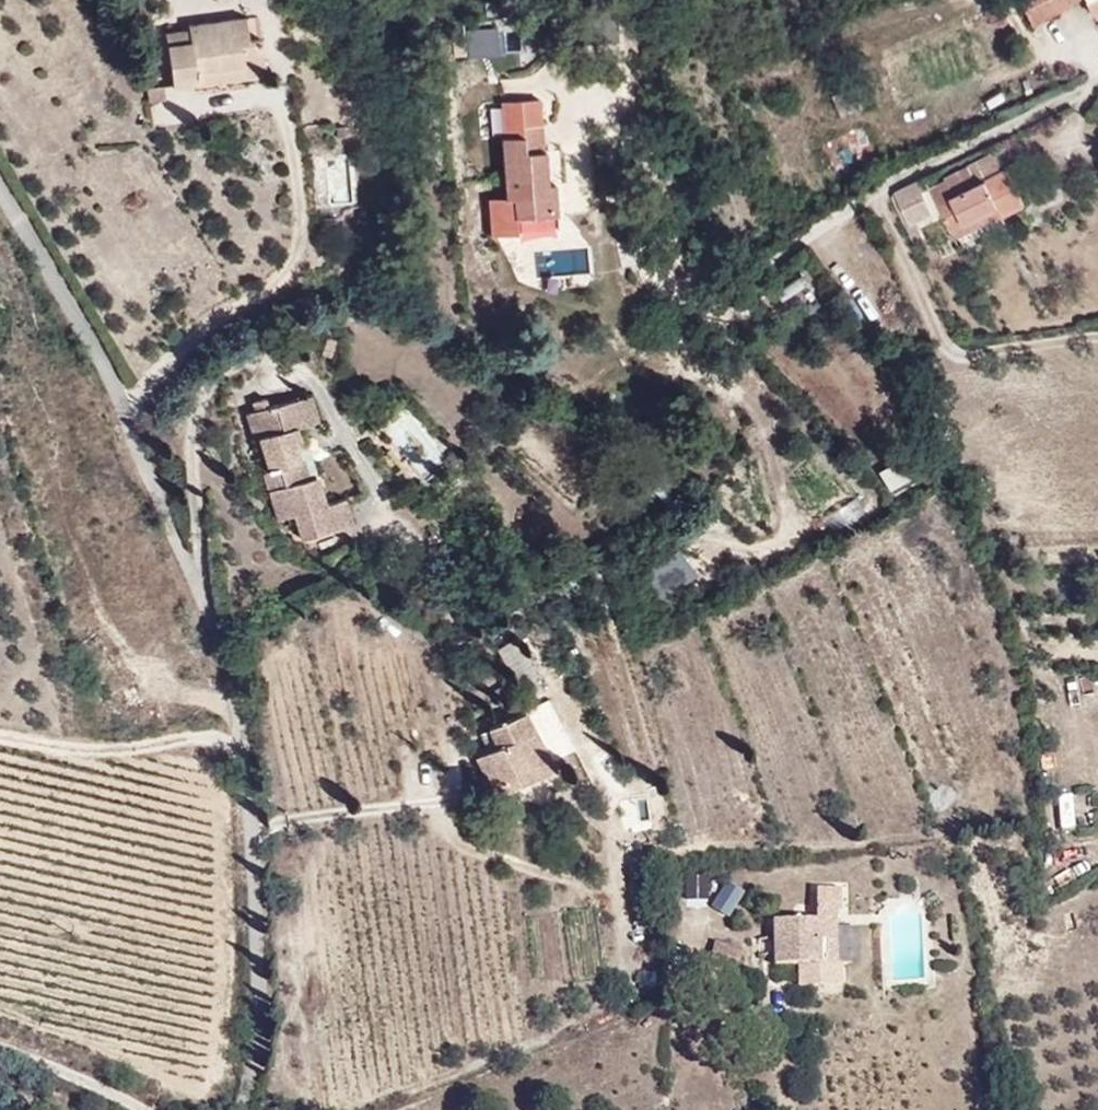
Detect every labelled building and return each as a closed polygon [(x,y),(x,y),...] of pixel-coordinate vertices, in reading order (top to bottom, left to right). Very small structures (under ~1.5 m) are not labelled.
[(999,3),(1016,35),(1056,15),(1053,10),(1065,4),(1068,9),(1074,21),(1097,10),(1097,13),(1097,0),(1005,0),(999,3)] [(1056,15),(1068,9),(1065,4),(1053,10),(1056,15)] [(258,79),(254,43),(242,44),(239,23),(183,29),(184,35),(159,37),(166,92),(192,89),(190,74),(236,68),(238,82),(258,79)] [(496,54),(495,26),(464,27),(464,54),(496,54)] [(239,89),(238,82),(236,68),(190,74),(192,89),(192,95),(239,89)] [(504,134),(495,135),(500,198),(485,199),(487,243),(523,241),(522,224),(557,222),(554,171),(550,171),(548,148),(544,148),(542,122),(538,123),(536,102),(502,104),(504,134)] [(352,153),(313,156),(316,206),(355,204),(352,153)] [(990,157),(969,167),(977,184),(998,173),(990,157)] [(940,203),(977,184),(969,167),(931,185),(940,203)] [(957,238),(1027,203),(1008,168),(977,184),(940,203),(957,238)] [(924,175),(913,181),(920,198),(927,212),(933,209),(923,188),(929,185),(924,175)] [(920,198),(913,181),(898,187),(906,205),(920,198)] [(927,212),(920,198),(906,205),(912,218),(927,212)] [(799,270),(773,291),(782,303),(808,282),(799,270)] [(316,408),(250,425),(259,462),(266,460),(274,490),(288,486),(291,498),(278,501),(286,533),(304,528),(311,555),(362,542),(354,513),(338,517),(331,490),(319,493),(306,446),(325,441),(316,408)] [(890,492),(913,477),(898,454),(875,470),(890,492)] [(554,775),(532,718),(489,734),(493,750),(475,757),(489,792),(501,787),(503,794),(554,775)] [(1058,793),(1055,826),(1079,828),(1083,795),(1058,793)] [(685,874),(686,903),(709,903),(709,874),(685,874)] [(724,881),(709,905),(728,917),(743,892),(724,881)] [(814,899),(814,918),(830,918),(836,918),(836,898),(814,899)] [(814,925),(770,925),(770,969),(830,968),(830,918),(814,918),(814,925)] [(732,980),(743,952),(714,943),(705,971),(732,980)]
